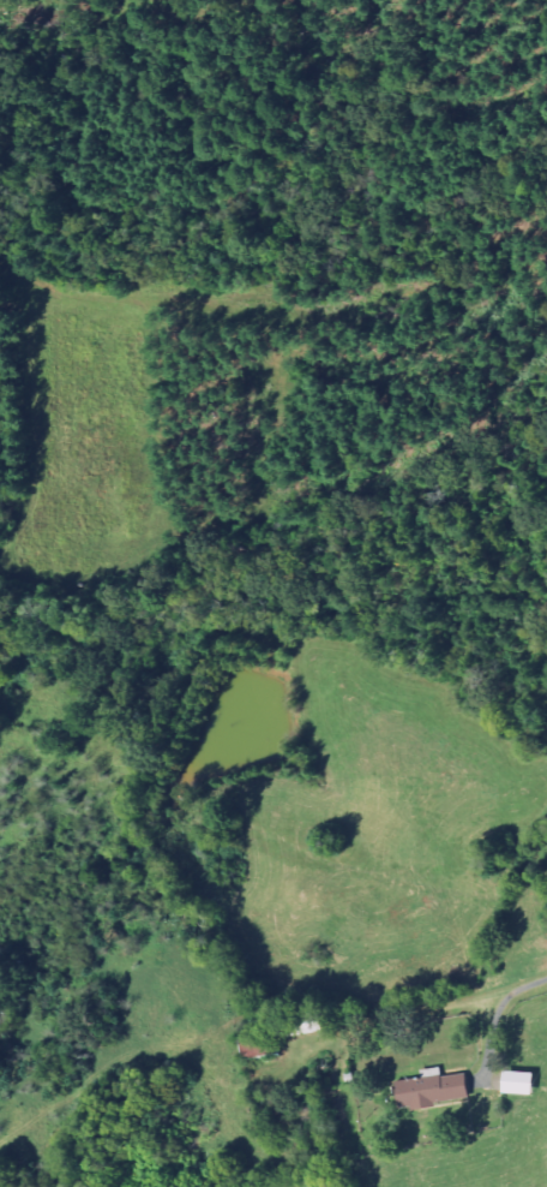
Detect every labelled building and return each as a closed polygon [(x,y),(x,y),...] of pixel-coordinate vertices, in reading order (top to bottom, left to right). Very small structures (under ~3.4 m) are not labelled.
[(247,1041),(248,1057),(282,1053),(280,1037),(247,1041)] [(406,1109),(476,1097),(471,1071),(446,1076),(444,1066),(425,1069),(427,1076),(401,1080),(406,1109)]
